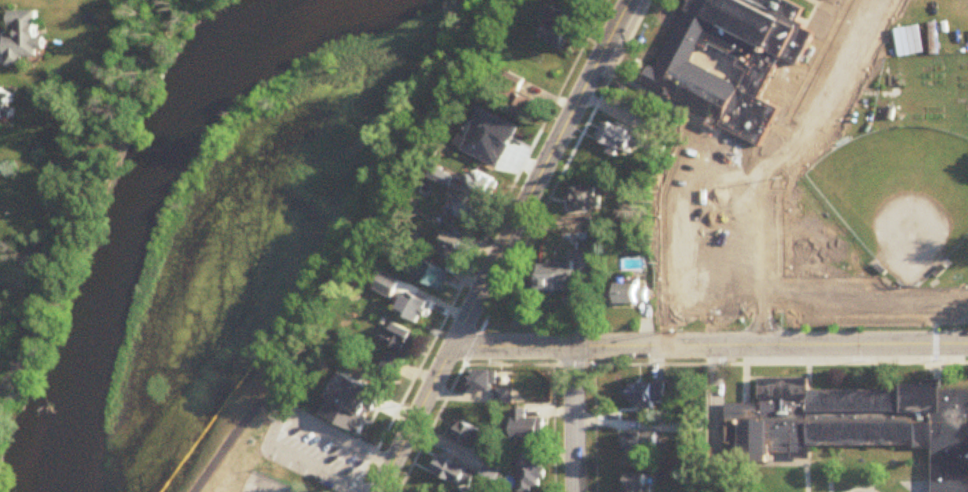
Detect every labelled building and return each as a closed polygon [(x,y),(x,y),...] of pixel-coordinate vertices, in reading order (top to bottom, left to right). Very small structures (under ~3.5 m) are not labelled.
[(640,88),(686,0),(840,0),(761,148),(640,88)] [(38,13),(10,13),(10,29),(16,29),(16,38),(6,38),(6,67),(25,67),(25,59),(44,59),(44,40),(38,40),(38,13)] [(576,35),(556,24),(546,43),(567,53),(576,35)] [(4,123),(16,96),(0,89),(0,122),(4,123)] [(527,119),(537,104),(529,99),(519,114),(527,119)] [(637,156),(643,137),(604,125),(598,144),(637,156)] [(481,144),(508,159),(518,143),(490,127),(481,144)] [(451,150),(462,156),(470,141),(459,135),(451,150)] [(457,177),(437,166),(431,178),(452,189),(457,177)] [(494,196),(499,179),(478,173),(473,190),(494,196)] [(601,212),(601,190),(576,190),(576,212),(601,212)] [(487,215),(465,196),(454,209),(476,228),(487,215)] [(440,251),(458,264),(470,248),(452,235),(440,251)] [(407,273),(441,293),(450,276),(416,257),(407,273)] [(573,294),(573,273),(590,274),(590,257),(576,257),(576,264),(538,263),(538,294),(573,294)] [(400,282),(384,275),(377,291),(392,298),(400,282)] [(649,307),(649,286),(608,286),(608,307),(649,307)] [(430,305),(411,294),(399,313),(418,325),(430,305)] [(397,376),(417,335),(393,324),(383,344),(391,348),(380,368),(397,376)] [(496,392),(496,371),(468,371),(468,392),(496,392)] [(918,388),(912,390),(813,391),(809,379),(762,380),(763,403),(760,404),(729,404),(729,435),(738,461),(811,461),(811,448),(934,447),(934,491),(967,491),(967,390),(918,388)] [(666,384),(632,384),(632,404),(666,404),(666,384)] [(342,406),(335,425),(363,436),(376,403),(358,395),(352,409),(342,406)] [(545,441),(545,419),(526,419),(526,409),(513,409),(513,441),(545,441)] [(484,433),(461,420),(452,436),(475,449),(484,433)] [(624,432),(624,454),(657,454),(657,432),(624,432)] [(519,453),(519,490),(542,490),(542,462),(531,462),(531,453),(519,453)] [(476,473),(438,454),(430,470),(468,489),(476,473)] [(646,480),(624,480),(624,491),(646,491),(646,480)]
